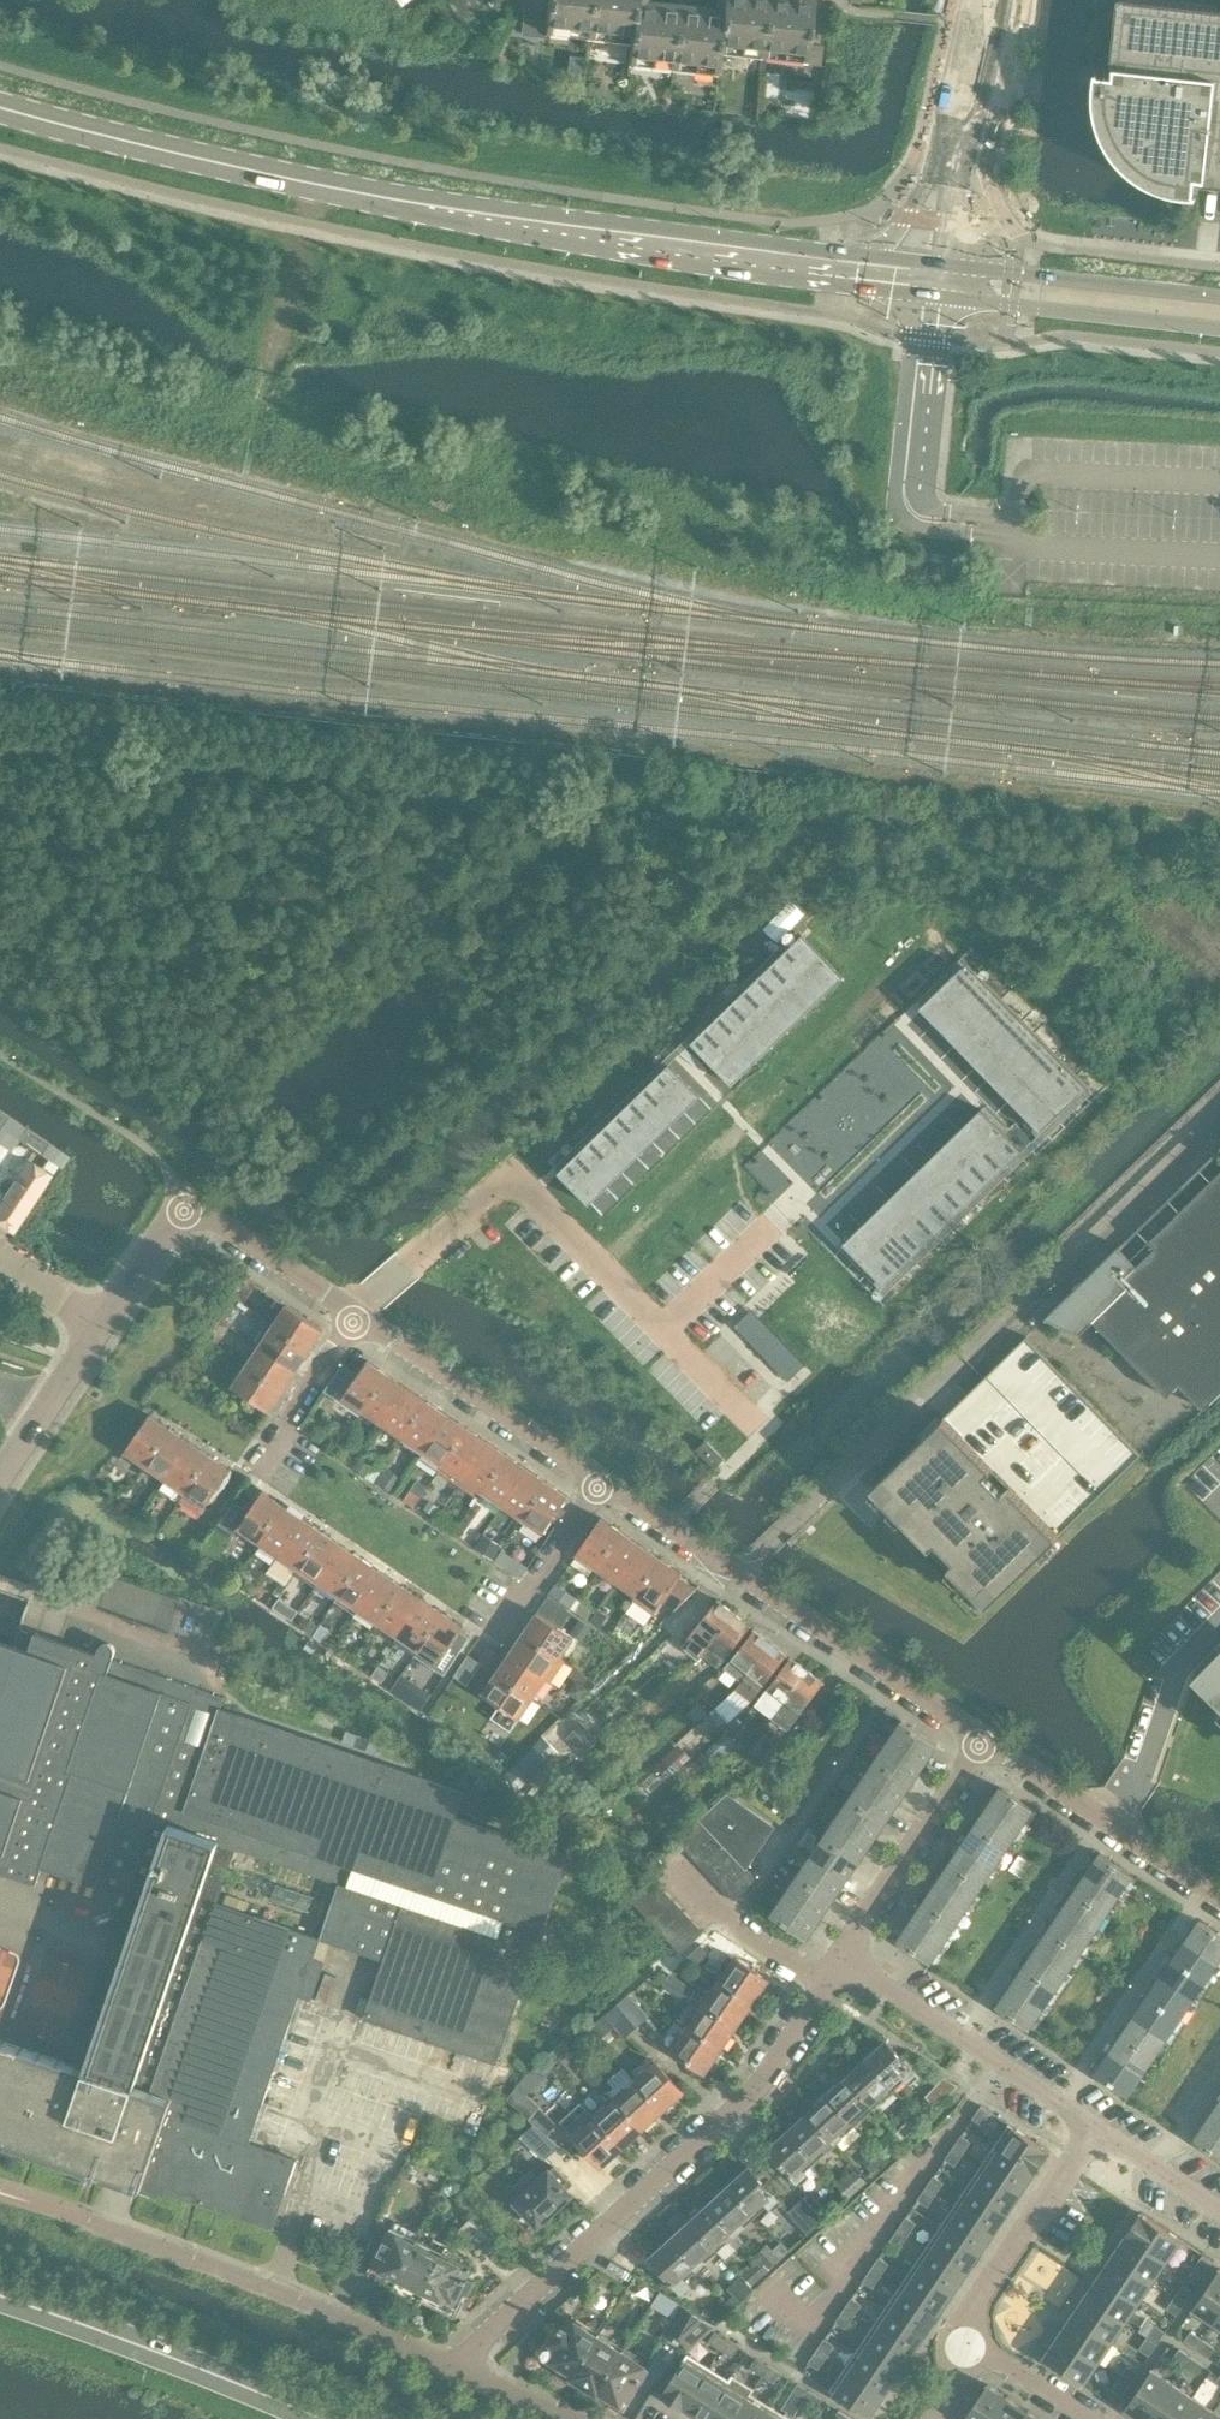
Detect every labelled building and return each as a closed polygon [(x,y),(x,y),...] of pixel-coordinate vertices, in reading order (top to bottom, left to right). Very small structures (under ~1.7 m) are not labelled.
[(521,8),(523,9),(528,0),(514,0),(521,8)] [(588,40),(593,0),(528,0),(523,9),(525,11),(546,13),(544,36),(548,36),(549,32),(585,36),(585,40),(588,40)] [(630,45),(631,45),(637,0),(638,0),(593,0),(588,40),(591,41),(592,37),(628,41),(628,45),(630,45)] [(668,71),(672,71),(680,5),(638,0),(637,0),(631,45),(630,45),(627,66),(632,67),(633,63),(669,67),(668,71)] [(722,9),(723,9),(718,55),(722,55),(722,51),(758,55),(758,59),(761,59),(768,0),(723,0),(722,9)] [(761,59),(765,60),(765,56),(801,60),(801,64),(818,66),(821,45),(808,44),(813,0),(768,0),(761,59)] [(1194,197),(1196,181),(1203,182),(1203,186),(1206,186),(1207,183),(1219,185),(1219,11),(1123,0),(1119,0),(1111,71),(1115,71),(1114,78),(1098,77),(1099,74),(1096,74),(1095,83),(1094,91),(1094,100),(1094,109),(1096,117),(1098,126),(1101,134),(1104,142),(1109,150),(1114,157),(1119,164),(1125,170),(1132,176),(1139,181),(1146,186),(1154,190),(1162,193),(1171,196),(1179,198),(1185,199),(1191,199),(1197,199),(1197,197),(1194,197)] [(680,5),(672,71),(675,72),(676,68),(712,72),(711,76),(716,76),(718,55),(723,9),(722,9),(680,5)] [(799,936),(785,950),(826,992),(840,978),(799,936)] [(785,950),(771,963),(812,1005),(826,992),(785,950)] [(771,963),(757,976),(798,1019),(812,1005),(771,963)] [(963,967),(921,1008),(935,1022),(977,981),(963,967)] [(757,976),(744,990),(785,1032),(798,1019),(757,976)] [(977,981),(935,1022),(948,1036),(991,995),(977,981)] [(744,990),(730,1003),(771,1045),(785,1032),(744,990)] [(991,995),(948,1036),(962,1050),(1004,1009),(991,995)] [(730,1003),(716,1016),(757,1058),(771,1045),(730,1003)] [(1004,1009),(962,1050),(975,1063),(1017,1022),(1004,1009)] [(716,1016),(703,1029),(744,1071),(757,1058),(716,1016)] [(1017,1022),(975,1063),(988,1077),(1030,1036),(1017,1022)] [(703,1029),(688,1043),(729,1086),(744,1071),(703,1029)] [(1030,1036),(988,1077),(1001,1090),(1043,1049),(1030,1036)] [(1043,1049),(1001,1090),(1015,1104),(1057,1063),(1043,1049)] [(1057,1063),(1015,1104),(1028,1118),(1070,1077),(1057,1063)] [(666,1065),(651,1079),(683,1111),(697,1097),(666,1065)] [(1070,1077),(1028,1118),(1042,1132),(1084,1091),(1070,1077)] [(651,1079),(638,1092),(669,1125),(683,1111),(651,1079)] [(638,1092),(624,1106),(655,1138),(669,1125),(638,1092)] [(624,1106),(610,1119),(642,1151),(655,1138),(624,1106)] [(981,1109),(967,1123),(1008,1165),(1022,1151),(981,1109)] [(610,1119),(597,1132),(628,1164),(642,1151),(610,1119)] [(967,1123),(953,1137),(994,1179),(1008,1165),(967,1123)] [(25,1129),(25,1130),(17,1141),(40,1156),(47,1144),(25,1129)] [(597,1132),(583,1145),(614,1177),(628,1164),(597,1132)] [(953,1137),(939,1150),(980,1192),(994,1179),(953,1137)] [(583,1145),(570,1159),(601,1191),(614,1177),(583,1145)] [(939,1150),(925,1163),(966,1205),(980,1192),(939,1150)] [(570,1159),(555,1173),(586,1205),(601,1191),(570,1159)] [(26,1160),(0,1201),(0,1225),(16,1238),(53,1178),(26,1160)] [(925,1163),(912,1176),(953,1219),(966,1205),(925,1163)] [(912,1176),(898,1190),(939,1232),(953,1219),(912,1176)] [(898,1190),(885,1203),(926,1245),(939,1232),(898,1190)] [(885,1203),(871,1216),(912,1258),(926,1245),(885,1203)] [(871,1216),(857,1229),(898,1272),(912,1258),(871,1216)] [(857,1229),(843,1243),(884,1286),(898,1272),(857,1229)] [(288,1306),(274,1326),(311,1352),(325,1331),(288,1306)] [(751,1310),(734,1326),(788,1381),(805,1365),(751,1310)] [(274,1326),(260,1346),(297,1372),(311,1352),(274,1326)] [(945,1417),(875,1486),(878,1490),(884,1496),(896,1508),(933,1547),(936,1549),(938,1552),(953,1567),(988,1604),(1059,1536),(1141,1457),(1027,1339),(955,1408),(945,1417)] [(260,1346),(247,1366),(284,1391),(297,1372),(260,1346)] [(363,1411),(364,1412),(389,1374),(368,1361),(359,1374),(343,1363),(324,1391),(361,1416),(363,1411)] [(284,1391),(247,1366),(233,1387),(270,1412),(284,1391)] [(364,1412),(384,1425),(409,1388),(389,1374),(364,1412)] [(384,1425),(403,1439),(429,1401),(409,1388),(384,1425)] [(403,1439),(423,1452),(448,1415),(429,1401),(403,1439)] [(125,1452),(145,1466),(170,1429),(150,1415),(125,1452)] [(423,1452),(419,1458),(439,1472),(468,1428),(448,1415),(423,1452)] [(468,1428),(439,1472),(459,1485),(488,1442),(468,1428)] [(145,1466),(165,1480),(190,1442),(170,1429),(145,1466)] [(697,1450),(715,1468),(724,1459),(706,1440),(697,1450)] [(165,1480),(185,1493),(210,1456),(190,1442),(165,1480)] [(488,1442),(459,1485),(479,1499),(483,1493),(508,1455),(488,1442)] [(483,1493),(503,1506),(528,1468),(508,1455),(483,1493)] [(210,1456),(185,1493),(180,1500),(201,1514),(231,1470),(210,1456)] [(503,1506),(523,1519),(548,1482),(528,1468),(503,1506)] [(548,1482),(523,1519),(543,1533),(568,1496),(548,1482)] [(238,1529),(258,1543),(283,1505),(262,1491),(248,1512),(232,1502),(214,1530),(230,1541),(238,1529)] [(258,1543),(278,1556),(303,1519),(283,1505),(258,1543)] [(576,1555),(596,1568),(621,1531),(600,1517),(576,1555)] [(278,1556),(298,1570),(323,1532),(303,1519),(278,1556)] [(596,1568),(615,1582),(641,1545),(621,1531),(596,1568)] [(315,1587),(318,1583),(343,1546),(323,1532),(298,1570),(295,1574),(315,1587)] [(799,1538),(794,1534),(789,1540),(793,1544),(799,1538)] [(615,1582),(636,1595),(661,1558),(641,1545),(615,1582)] [(318,1583),(338,1597),(363,1559),(343,1546),(318,1583)] [(661,1558),(636,1595),(633,1600),(653,1614),(662,1600),(675,1608),(694,1590),(677,1578),(681,1572),(661,1558)] [(355,1614),(357,1610),(382,1573),(363,1559),(338,1597),(335,1601),(355,1614)] [(357,1610),(378,1624),(402,1586),(382,1573),(357,1610)] [(378,1624),(397,1637),(422,1600),(402,1586),(378,1624)] [(546,1598),(536,1612),(562,1630),(571,1615),(546,1598)] [(397,1637),(417,1650),(442,1613),(422,1600),(397,1637)] [(699,1659),(702,1655),(735,1613),(718,1600),(682,1645),(699,1659)] [(536,1612),(522,1633),(560,1659),(574,1638),(562,1630),(536,1612)] [(442,1613),(417,1650),(438,1665),(463,1627),(442,1613)] [(735,1613),(702,1655),(718,1668),(751,1626),(735,1613)] [(725,1668),(742,1680),(772,1642),(755,1629),(725,1668)] [(522,1633),(509,1653),(546,1679),(552,1683),(566,1663),(560,1659),(522,1633)] [(16,2155),(21,2156),(26,2156),(31,2157),(45,2157),(103,2178),(101,2182),(139,2193),(157,2199),(160,2191),(273,2230),(296,2161),(249,2144),(299,1996),(311,2001),(325,1962),(314,1958),(320,1940),(383,1962),(363,2020),(496,2064),(528,1968),(541,1934),(568,1855),(456,1817),(465,1792),(221,1709),(224,1698),(113,1660),(115,1654),(115,1651),(114,1648),(112,1646),(109,1644),(106,1644),(103,1645),(101,1646),(99,1649),(97,1655),(35,1634),(29,1652),(0,1642),(0,1873),(36,1885),(42,1868),(96,1886),(127,1897),(133,1877),(149,1883),(84,2072),(0,2042),(0,2151),(6,2153),(16,2155)] [(742,1680),(735,1688),(752,1701),(765,1684),(788,1654),(772,1642),(742,1680)] [(488,1648),(479,1662),(482,1664),(489,1669),(498,1654),(488,1648)] [(1204,1664),(1193,1675),(1197,1679),(1205,1689),(1219,1703),(1219,1648),(1204,1664)] [(509,1653),(496,1673),(533,1699),(546,1679),(509,1653)] [(468,1655),(455,1676),(469,1685),(482,1664),(479,1662),(468,1655)] [(755,1705),(771,1717),(807,1670),(791,1657),(768,1687),(755,1705)] [(807,1670),(771,1717),(787,1730),(824,1683),(807,1670)] [(533,1699),(496,1673),(482,1694),(499,1706),(491,1718),(511,1732),(533,1699)] [(401,1674),(392,1688),(422,1709),(431,1694),(401,1674)] [(902,1721),(889,1741),(925,1765),(938,1745),(902,1721)] [(889,1741),(875,1760),(911,1784),(925,1765),(889,1741)] [(517,1777),(535,1796),(562,1771),(544,1752),(517,1777)] [(875,1760),(862,1779),(899,1803),(911,1784),(875,1760)] [(862,1779),(849,1798),(886,1823),(899,1803),(862,1779)] [(990,1797),(985,1805),(1019,1828),(1032,1809),(1000,1787),(992,1798),(990,1797)] [(719,1840),(728,1850),(737,1860),(744,1867),(772,1828),(725,1795),(700,1820),(710,1830),(719,1840)] [(849,1798),(836,1818),(873,1842),(886,1823),(849,1798)] [(981,1814),(974,1825),(1006,1847),(1019,1828),(985,1805),(979,1813),(981,1814)] [(836,1818),(824,1837),(860,1861),(873,1842),(836,1818)] [(710,1830),(700,1820),(677,1840),(687,1851),(710,1830)] [(965,1835),(959,1843),(994,1866),(1006,1847),(974,1825),(966,1836),(965,1835)] [(687,1851),(696,1861),(719,1840),(710,1830),(687,1851)] [(824,1837),(810,1856),(847,1880),(860,1861),(824,1837)] [(696,1861),(705,1871),(728,1850),(719,1840),(696,1861)] [(955,1852),(948,1863),(981,1885),(994,1866),(959,1843),(954,1851),(955,1852)] [(705,1871),(715,1881),(737,1860),(728,1850),(705,1871)] [(1089,1864),(1083,1872),(1118,1895),(1131,1875),(1099,1853),(1091,1865),(1089,1864)] [(810,1856),(798,1875),(834,1900),(847,1880),(810,1856)] [(715,1881),(724,1891),(746,1869),(744,1867),(737,1860),(715,1881)] [(939,1872),(934,1880),(968,1904),(981,1885),(948,1863),(941,1874),(939,1872)] [(746,1869),(724,1891),(734,1902),(756,1880),(746,1869)] [(623,1892),(633,1903),(655,1881),(645,1871),(623,1892)] [(1080,1881),(1072,1892),(1105,1914),(1118,1895),(1083,1872),(1078,1880),(1080,1881)] [(798,1875),(784,1895),(820,1919),(834,1900),(798,1875)] [(930,1890),(923,1901),(955,1923),(968,1904),(934,1880),(928,1889),(930,1890)] [(633,1903),(642,1912),(665,1891),(655,1881),(633,1903)] [(642,1912),(652,1923),(674,1901),(665,1891),(642,1912)] [(1063,1901),(1058,1909),(1093,1933),(1105,1914),(1072,1892),(1065,1903),(1063,1901)] [(820,1919),(784,1895),(771,1915),(807,1939),(820,1919)] [(652,1923),(661,1933),(684,1912),(674,1901),(652,1923)] [(914,1910),(908,1918),(943,1942),(955,1923),(923,1901),(916,1911),(914,1910)] [(1054,1919),(1047,1930),(1080,1952),(1093,1933),(1058,1909),(1052,1918),(1054,1919)] [(661,1933),(671,1943),(693,1922),(684,1912),(661,1933)] [(943,1942),(908,1918),(903,1927),(904,1928),(897,1939),(930,1962),(943,1942)] [(1183,1938),(1217,1962),(1219,1958),(1219,1935),(1197,1920),(1190,1931),(1188,1930),(1183,1938)] [(693,1922),(671,1943),(681,1953),(703,1932),(693,1922)] [(1037,1939),(1032,1947),(1067,1971),(1080,1952),(1047,1930),(1039,1941),(1037,1939)] [(1178,1948),(1171,1958),(1205,1981),(1217,1962),(1183,1938),(1177,1946),(1178,1948)] [(687,1957),(695,1966),(705,1956),(697,1947),(687,1957)] [(1029,1957),(1021,1967),(1054,1990),(1067,1971),(1032,1947),(1027,1956),(1029,1957)] [(729,1954),(713,1978),(719,1982),(751,2004),(766,1981),(735,1959),(735,1958),(729,1954)] [(1163,1968),(1157,1976),(1192,2000),(1205,1981),(1171,1958),(1164,1969),(1163,1968)] [(1012,1977),(1007,1985),(1042,2008),(1054,1990),(1021,1967),(1014,1978),(1012,1977)] [(663,1985),(675,1993),(682,1983),(670,1974),(663,1985)] [(1153,1986),(1146,1997),(1179,2019),(1192,2000),(1157,1976),(1151,1985),(1153,1986)] [(719,1982),(703,2005),(735,2026),(751,2004),(719,1982)] [(682,1983),(675,1993),(688,2002),(695,1991),(682,1983)] [(1042,2008),(1007,1985),(1001,1993),(1003,1995),(995,2006),(1029,2028),(1042,2008)] [(628,1995),(617,2005),(637,2027),(648,2017),(628,1995)] [(1137,2005),(1131,2014),(1166,2038),(1179,2019),(1146,1997),(1139,2007),(1137,2005)] [(637,2027),(617,2005),(605,2015),(626,2038),(637,2027)] [(703,2005),(688,2027),(720,2049),(735,2026),(703,2005)] [(1128,2023),(1120,2034),(1153,2057),(1166,2038),(1131,2014),(1126,2022),(1128,2023)] [(720,2049),(688,2027),(672,2051),(704,2072),(720,2049)] [(1111,2043),(1106,2051),(1141,2075),(1153,2057),(1120,2034),(1113,2044),(1111,2043)] [(886,2041),(866,2059),(893,2089),(905,2078),(910,2083),(918,2077),(886,2041)] [(1141,2075),(1106,2051),(1100,2060),(1102,2061),(1095,2072),(1128,2095),(1141,2075)] [(866,2059),(846,2077),(873,2107),(893,2089),(866,2059)] [(656,2063),(635,2082),(661,2111),(681,2092),(656,2063)] [(581,2072),(590,2083),(600,2075),(590,2064),(581,2072)] [(600,2075),(590,2083),(600,2095),(610,2086),(600,2075)] [(608,2094),(614,2101),(640,2130),(661,2111),(635,2082),(628,2075),(608,2094)] [(846,2077),(826,2095),(854,2125),(873,2107),(846,2077)] [(957,2085),(944,2078),(927,2095),(937,2106),(957,2085)] [(538,2107),(516,2088),(506,2099),(529,2118),(538,2107)] [(826,2095),(807,2112),(835,2143),(854,2125),(826,2095)] [(1204,2117),(1219,2128),(1219,2101),(1219,2100),(1212,2111),(1210,2109),(1204,2117)] [(614,2101),(595,2119),(620,2148),(640,2130),(614,2101)] [(620,2148),(595,2119),(580,2103),(559,2122),(599,2167),(620,2148)] [(991,2113),(981,2106),(972,2119),(982,2126),(991,2113)] [(807,2112),(787,2130),(815,2161),(835,2143),(807,2112)] [(922,2122),(915,2114),(896,2132),(903,2139),(922,2122)] [(1204,2117),(1199,2125),(1201,2127),(1193,2139),(1219,2157),(1219,2128),(1204,2117)] [(535,2124),(520,2138),(546,2159),(561,2146),(535,2124)] [(1049,2152),(1008,2124),(994,2146),(1034,2173),(1049,2152)] [(815,2161),(787,2130),(767,2149),(800,2184),(808,2177),(803,2172),(815,2161)] [(902,2142),(895,2134),(878,2150),(886,2158),(902,2142)] [(971,2143),(960,2136),(952,2147),(963,2155),(971,2143)] [(1034,2173),(994,2146),(980,2166),(1020,2193),(1033,2174),(1034,2174),(1034,2173)] [(873,2174),(887,2161),(873,2147),(860,2160),(873,2174)] [(963,2155),(952,2147),(944,2160),(954,2166),(963,2155)] [(514,2186),(518,2190),(511,2197),(537,2225),(570,2194),(562,2185),(568,2180),(554,2166),(540,2179),(531,2169),(514,2186)] [(748,2166),(728,2184),(755,2215),(767,2204),(772,2209),(780,2202),(748,2166)] [(1020,2193),(980,2166),(966,2186),(1007,2214),(1020,2193)] [(865,2183),(855,2171),(838,2186),(848,2198),(865,2183)] [(943,2183),(933,2176),(925,2188),(935,2195),(943,2183)] [(728,2184),(708,2202),(736,2232),(755,2215),(728,2184)] [(1007,2214),(966,2186),(953,2207),(993,2234),(1007,2214)] [(935,2195),(925,2188),(917,2200),(927,2207),(935,2195)] [(810,2192),(799,2202),(818,2223),(829,2214),(810,2192)] [(708,2202),(689,2220),(716,2250),(728,2239),(736,2248),(744,2241),(736,2232),(708,2202)] [(818,2223),(799,2202),(788,2212),(807,2233),(818,2223)] [(993,2234),(953,2207),(939,2227),(979,2254),(993,2234)] [(1181,2241),(1140,2213),(1126,2234),(1166,2262),(1181,2241)] [(916,2224),(906,2217),(898,2229),(908,2236),(916,2224)] [(689,2220),(669,2238),(696,2268),(716,2250),(689,2220)] [(375,2258),(366,2275),(392,2287),(390,2291),(391,2291),(396,2281),(398,2278),(399,2278),(418,2239),(391,2227),(376,2259),(375,2258)] [(979,2254),(939,2227),(925,2247),(965,2275),(979,2254)] [(908,2236),(898,2229),(890,2241),(900,2248),(908,2236)] [(1125,2235),(1125,2236),(1112,2255),(1153,2282),(1166,2262),(1126,2234),(1125,2235)] [(696,2268),(669,2238),(649,2256),(681,2291),(689,2284),(685,2278),(696,2268)] [(396,2281),(391,2291),(419,2304),(424,2295),(426,2292),(425,2291),(444,2252),(418,2239),(399,2278),(398,2278),(396,2281)] [(769,2244),(756,2256),(760,2260),(768,2269),(788,2251),(781,2243),(774,2249),(769,2244)] [(965,2275),(925,2247),(911,2268),(952,2295),(965,2275)] [(424,2295),(419,2304),(420,2305),(422,2302),(456,2319),(474,2281),(468,2278),(467,2278),(468,2277),(465,2276),(471,2265),(444,2252),(425,2291),(426,2292),(424,2295)] [(1153,2282),(1112,2255),(1099,2275),(1139,2303),(1153,2282)] [(1212,2263),(1201,2256),(1193,2268),(1203,2275),(1212,2263)] [(888,2265),(878,2258),(870,2270),(880,2277),(888,2265)] [(768,2269),(760,2260),(742,2277),(750,2285),(768,2269)] [(952,2295),(911,2268),(898,2288),(938,2315),(952,2295)] [(1192,2309),(1213,2324),(1219,2314),(1219,2270),(1219,2269),(1192,2309)] [(880,2277),(870,2270),(862,2282),(872,2289),(880,2277)] [(1139,2303),(1099,2275),(1085,2296),(1125,2323),(1139,2303)] [(1192,2291),(1182,2285),(1174,2297),(1184,2304),(1192,2291)] [(938,2315),(898,2288),(884,2309),(924,2336),(938,2315)] [(716,2326),(661,2293),(653,2307),(673,2319),(663,2337),(688,2352),(716,2326)] [(1125,2323),(1085,2296),(1071,2316),(1112,2343),(1125,2323)] [(1184,2304),(1174,2297),(1166,2309),(1176,2316),(1184,2304)] [(861,2305),(851,2298),(843,2310),(853,2317),(861,2305)] [(924,2336),(884,2309),(870,2329),(911,2356),(924,2336)] [(853,2317),(843,2310),(835,2322),(845,2329),(853,2317)] [(1112,2343),(1071,2316),(1058,2337),(1098,2364),(1112,2343)] [(553,2322),(531,2357),(541,2363),(569,2381),(571,2378),(573,2374),(596,2338),(568,2320),(563,2329),(553,2322)] [(1165,2333),(1155,2326),(1147,2338),(1156,2345),(1165,2333)] [(911,2356),(870,2329),(857,2349),(897,2376),(911,2356)] [(726,2340),(714,2332),(707,2343),(720,2350),(726,2340)] [(1202,2340),(1190,2332),(1183,2342),(1195,2350),(1202,2340)] [(1098,2364),(1058,2337),(1043,2358),(1084,2385),(1098,2364)] [(569,2381),(567,2384),(592,2399),(594,2396),(596,2393),(598,2390),(620,2353),(596,2338),(573,2374),(571,2378),(569,2381)] [(1156,2345),(1147,2338),(1139,2350),(1149,2356),(1156,2345)] [(834,2346),(824,2339),(815,2351),(826,2358),(834,2346)] [(738,2348),(726,2340),(720,2350),(732,2358),(738,2348)] [(1214,2348),(1202,2340),(1195,2350),(1207,2358),(1214,2348)] [(897,2376),(857,2349),(843,2370),(883,2397),(897,2376)] [(1191,2357),(1179,2349),(1172,2359),(1184,2367),(1191,2357)] [(826,2358),(815,2351),(807,2363),(818,2370),(826,2358)] [(594,2396),(592,2399),(594,2401),(596,2398),(619,2412),(645,2368),(620,2353),(598,2390),(596,2393),(594,2396)] [(708,2368),(686,2354),(661,2396),(682,2410),(708,2368)] [(1203,2365),(1191,2357),(1184,2367),(1196,2376),(1203,2365)] [(767,2366),(755,2358),(749,2369),(761,2376),(767,2366)] [(780,2374),(767,2366),(761,2376),(773,2384),(780,2374)] [(1137,2373),(1128,2367),(1119,2379),(1129,2385),(1137,2373)] [(708,2368),(682,2410),(683,2410),(698,2418),(705,2418),(732,2376),(731,2375),(728,2380),(708,2368)] [(1151,2369),(1124,2410),(1138,2418),(1149,2418),(1173,2384),(1151,2369)] [(883,2397),(843,2370),(828,2391),(869,2418),(883,2397)] [(732,2376),(705,2418),(734,2418),(753,2389),(732,2376)] [(1129,2385),(1119,2379),(1111,2391),(1121,2397),(1129,2385)] [(803,2402),(809,2392),(797,2384),(791,2394),(803,2402)] [(1173,2384),(1149,2418),(1179,2418),(1193,2398),(1173,2384)] [(987,2385),(964,2418),(995,2418),(1008,2399),(987,2385)] [(753,2389),(734,2418),(763,2418),(771,2407),(751,2394),(754,2389),(753,2389)] [(821,2400),(809,2392),(803,2402),(815,2410),(821,2400)] [(1193,2398),(1179,2418),(1208,2418),(1214,2411),(1193,2398)] [(1008,2399),(995,2418),(1024,2418),(1028,2413),(1008,2399)] [(771,2407),(763,2418),(790,2418),(771,2407)]
